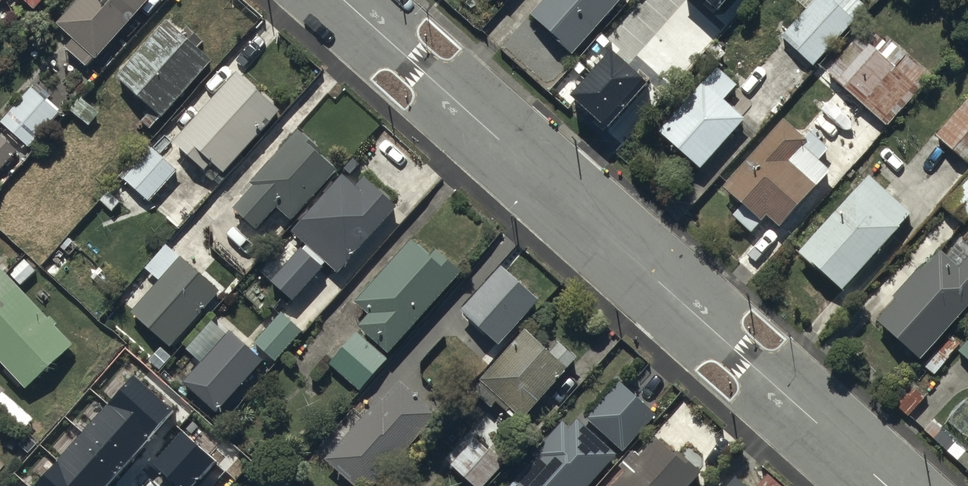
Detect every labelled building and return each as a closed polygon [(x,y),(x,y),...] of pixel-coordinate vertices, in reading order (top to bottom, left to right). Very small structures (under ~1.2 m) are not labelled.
[(34,14),(47,0),(19,0),(34,14)] [(57,31),(72,45),(63,54),(86,75),(150,5),(145,0),(85,0),(57,31)] [(530,14),(573,53),(620,0),(543,0),(530,14)] [(716,9),(724,0),(706,0),(716,9)] [(858,27),(870,14),(855,0),(819,0),(781,41),(815,72),(819,68),(858,27)] [(858,27),(819,68),(887,131),(930,84),(874,33),(869,38),(858,27)] [(168,28),(118,85),(115,88),(149,118),(141,127),(150,136),(211,67),(196,54),(202,47),(190,35),(183,42),(168,28)] [(645,81),(612,51),(571,96),(605,126),(645,81)] [(719,73),(659,142),(701,178),(747,127),(724,107),(739,91),(719,73)] [(238,80),(175,149),(173,151),(203,179),(211,170),(223,182),(280,119),(238,80)] [(62,116),(30,91),(1,128),(33,153),(62,116)] [(937,140),(935,142),(967,169),(967,109),(965,106),(937,140)] [(785,127),(723,194),(742,212),(734,221),(753,239),(766,224),(779,235),(831,178),(819,166),(830,154),(812,137),(805,144),(785,127)] [(300,135),(251,189),(256,193),(233,218),(255,238),(276,215),(291,229),(339,175),(319,157),(321,155),(300,135)] [(0,143),(0,176),(16,159),(0,143)] [(155,151),(125,184),(138,196),(130,204),(140,213),(178,172),(155,151)] [(871,181),(799,261),(841,298),(912,218),(871,181)] [(292,308),(293,307),(325,268),(339,280),(395,213),(388,207),(391,204),(379,195),(377,197),(362,185),(355,193),(342,182),(293,240),(305,250),(271,291),(292,308)] [(327,369),(358,396),(461,280),(436,257),(431,263),(413,247),(356,311),(369,323),(327,369)] [(219,299),(166,250),(146,273),(162,287),(132,321),(169,355),(219,299)] [(967,311),(967,268),(961,276),(940,258),(923,279),(917,274),(892,304),(897,308),(877,330),(920,367),(967,311)] [(501,264),(461,308),(498,341),(538,298),(501,264)] [(27,395),(73,352),(0,275),(0,367),(27,395)] [(281,317),(255,349),(275,367),(304,337),(281,317)] [(229,331),(183,381),(216,411),(262,361),(229,331)] [(527,336),(478,393),(473,399),(491,414),(496,409),(500,413),(492,422),(502,431),(510,421),(522,431),(578,365),(559,349),(552,358),(527,336)] [(958,357),(967,365),(967,346),(958,357)] [(35,485),(105,485),(172,411),(133,376),(35,485)] [(399,379),(327,459),(357,485),(374,485),(439,414),(399,379)] [(620,388),(588,424),(624,457),(656,421),(620,388)] [(0,400),(0,415),(25,437),(34,427),(2,398),(0,400)] [(616,462),(577,427),(570,434),(563,428),(532,463),(535,467),(518,485),(594,485),(616,462)] [(154,464),(178,485),(193,485),(215,462),(182,433),(154,464)] [(452,471),(468,485),(485,485),(501,467),(476,444),(452,471)] [(700,479),(678,458),(673,463),(656,447),(639,465),(631,457),(616,473),(625,482),(622,485),(694,485),(700,479)]
